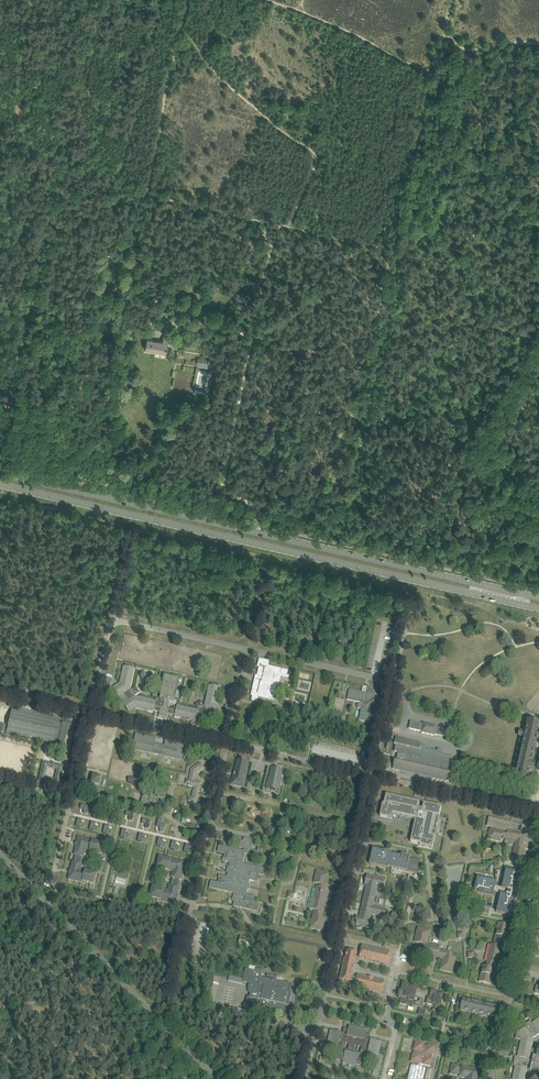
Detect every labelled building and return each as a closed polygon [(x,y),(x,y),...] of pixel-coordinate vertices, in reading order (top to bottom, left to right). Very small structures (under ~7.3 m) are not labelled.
[(177,307),(177,308),(181,309),(185,288),(181,287),(178,304),(177,307)] [(153,351),(162,352),(166,353),(166,352),(167,352),(167,349),(168,349),(168,348),(168,345),(176,346),(177,338),(164,336),(163,343),(148,340),(146,351),(147,351),(147,350),(152,351),(152,352),(153,352),(153,351)] [(254,679),(251,695),(252,696),(251,701),(257,702),(258,697),(278,702),(279,697),(281,697),(282,694),(274,693),(277,682),(279,682),(280,677),(281,677),(288,679),(289,676),(287,675),(288,670),(282,669),(268,666),(269,661),(259,659),(257,665),(259,666),(257,675),(255,675),(254,679)] [(120,683),(113,688),(119,697),(117,698),(118,700),(118,702),(120,703),(121,705),(123,703),(129,713),(134,714),(135,714),(136,709),(153,712),(153,711),(155,702),(155,701),(134,696),(139,693),(136,687),(130,690),(135,669),(133,668),(134,666),(126,664),(125,667),(123,666),(120,683)] [(155,702),(153,711),(156,711),(156,708),(160,709),(158,716),(168,718),(169,711),(175,713),(176,710),(168,708),(169,701),(174,702),(175,698),(175,699),(177,690),(176,690),(177,687),(178,687),(180,679),(164,675),(162,684),(163,684),(162,687),(160,695),(161,695),(160,698),(156,698),(155,701),(155,702)] [(175,713),(174,717),(191,721),(190,726),(190,727),(196,728),(205,722),(207,724),(208,723),(210,722),(211,721),(213,720),(212,718),(221,712),(217,705),(221,688),(219,687),(219,685),(211,683),(211,686),(209,685),(204,706),(201,701),(195,705),(198,710),(177,706),(176,710),(175,713)] [(365,693),(349,689),(347,699),(361,703),(360,704),(359,704),(358,704),(358,705),(357,705),(357,706),(357,707),(358,708),(359,708),(361,709),(358,720),(369,722),(372,708),(369,704),(379,698),(373,689),(367,687),(367,685),(365,693)] [(60,718),(12,707),(6,733),(55,744),(55,742),(58,743),(58,744),(63,745),(67,724),(63,723),(62,724),(59,723),(60,718)] [(528,721),(525,733),(520,731),(519,736),(521,737),(516,758),(519,759),(518,765),(514,764),(513,769),(517,770),(516,774),(528,777),(530,769),(534,770),(535,765),(531,765),(536,745),(538,746),(538,731),(538,730),(538,724),(528,721)] [(440,728),(436,728),(437,727),(423,724),(423,725),(410,722),(409,729),(419,731),(419,732),(434,736),(435,735),(438,736),(440,728)] [(136,733),(132,749),(182,760),(185,744),(165,740),(164,746),(154,743),(155,737),(136,733)] [(399,768),(405,769),(405,770),(409,771),(409,770),(431,775),(431,777),(432,778),(434,779),(434,778),(436,779),(438,780),(438,779),(440,780),(442,781),(442,780),(444,780),(444,781),(446,782),(446,781),(449,782),(451,774),(449,774),(453,757),(437,754),(438,751),(418,747),(419,745),(397,740),(398,738),(396,737),(394,745),(395,745),(394,752),(398,752),(396,762),(394,761),(393,769),(395,769),(395,770),(397,770),(398,770),(399,768)] [(249,762),(237,759),(234,775),(234,776),(233,775),(231,785),(244,788),(246,778),(244,778),(245,773),(246,773),(249,762)] [(39,776),(38,781),(43,782),(53,784),(58,785),(59,780),(62,770),(63,765),(58,764),(54,764),(54,763),(54,767),(53,769),(56,769),(57,769),(54,779),(45,777),(47,767),(50,768),(50,766),(51,763),(48,762),(43,761),(42,766),(39,776)] [(202,792),(202,788),(200,788),(201,782),(194,781),(195,777),(197,772),(203,768),(200,763),(191,769),(190,776),(190,780),(189,780),(187,779),(186,783),(188,784),(188,785),(195,787),(194,790),(193,790),(192,796),(187,800),(190,804),(197,800),(199,792),(202,792)] [(268,777),(266,788),(279,791),(281,780),(283,770),(272,767),(269,777),(268,777)] [(92,784),(102,786),(103,776),(93,774),(92,784)] [(129,777),(128,783),(140,786),(141,780),(129,777)] [(143,794),(140,804),(152,807),(152,804),(160,806),(162,796),(151,793),(150,796),(143,794)] [(382,803),(380,816),(380,817),(396,820),(397,814),(401,815),(415,819),(410,842),(419,844),(419,845),(432,848),(436,832),(430,831),(431,827),(434,815),(439,816),(441,807),(424,803),(422,809),(418,808),(419,802),(386,795),(384,804),(382,803)] [(84,810),(83,813),(87,814),(89,806),(81,805),(80,809),(84,810)] [(108,811),(107,815),(111,816),(110,820),(114,821),(116,813),(108,811)] [(126,811),(125,815),(129,816),(128,820),(132,821),(134,813),(126,811)] [(489,817),(487,826),(495,828),(495,829),(493,828),(490,828),(489,831),(488,836),(487,839),(491,840),(497,841),(501,842),(501,839),(502,836),(503,836),(502,839),(505,840),(504,844),(512,846),(513,842),(515,842),(512,858),(511,861),(514,862),(519,863),(522,863),(523,860),(525,853),(525,850),(522,849),(519,849),(520,848),(531,850),(536,828),(522,825),(522,826),(520,834),(515,833),(515,831),(517,824),(489,817)] [(84,828),(85,824),(81,824),(82,820),(78,819),(76,827),(84,828)] [(143,819),(142,823),(146,824),(145,828),(149,829),(151,821),(143,819)] [(160,828),(159,831),(163,832),(165,824),(161,824),(162,820),(158,819),(156,827),(160,828)] [(187,819),(186,825),(199,828),(199,825),(190,823),(190,820),(187,819)] [(97,832),(98,828),(94,827),(95,823),(91,822),(89,830),(97,832)] [(109,826),(105,825),(103,833),(111,835),(112,831),(108,830),(109,826)] [(126,830),(122,829),(120,837),(128,839),(129,835),(125,834),(126,830)] [(143,834),(139,833),(138,841),(145,843),(146,839),(143,838),(143,834)] [(69,873),(68,879),(87,884),(87,882),(94,884),(97,873),(81,869),(82,863),(81,863),(82,856),(84,857),(85,851),(101,854),(104,843),(97,842),(97,841),(78,836),(76,842),(77,843),(77,845),(76,845),(74,854),(75,855),(74,861),(72,861),(70,870),(71,870),(70,873),(69,873)] [(163,839),(159,838),(157,846),(165,848),(166,844),(162,843),(163,839)] [(234,901),(233,906),(258,912),(259,905),(251,903),(252,899),(254,899),(255,896),(246,894),(247,890),(249,890),(250,885),(249,884),(250,880),(258,882),(259,879),(257,879),(258,874),(266,876),(268,869),(243,864),(245,853),(258,856),(258,854),(261,855),(262,849),(258,848),(257,851),(252,850),(254,840),(244,838),(245,838),(244,841),(241,840),(239,847),(244,848),(243,851),(219,845),(217,852),(226,854),(225,858),(223,858),(222,861),(230,863),(229,867),(227,867),(226,872),(228,872),(227,877),(219,875),(218,878),(220,878),(219,883),(211,881),(209,888),(234,893),(232,901),(234,901)] [(176,842),(172,841),(170,849),(178,851),(179,847),(175,846),(176,842)] [(190,845),(186,844),(184,852),(192,854),(193,850),(189,849),(190,845)] [(369,864),(388,868),(388,867),(417,873),(420,860),(409,858),(410,857),(401,855),(401,856),(391,854),(391,852),(372,848),(369,864)] [(153,885),(150,897),(157,899),(156,900),(175,904),(177,898),(176,898),(177,895),(178,895),(180,886),(178,886),(180,879),(181,880),(183,871),(182,870),(183,868),(184,868),(186,862),(167,857),(166,858),(159,857),(157,869),(161,870),(162,869),(172,871),(171,877),(172,878),(171,884),(169,884),(168,890),(157,887),(157,886),(153,885)] [(512,896),(513,891),(517,892),(521,873),(505,869),(501,888),(495,886),(496,881),(477,877),(474,893),(493,897),(494,892),(500,893),(496,912),(511,915),(516,896),(512,896)] [(326,888),(329,873),(316,870),(314,880),(316,884),(320,884),(319,886),(317,886),(314,898),(312,898),(309,909),(314,910),(310,928),(322,931),(325,921),(323,918),(319,917),(319,916),(322,916),(328,891),(325,890),(326,888)] [(356,916),(355,920),(357,920),(356,924),(359,925),(360,924),(362,927),(364,928),(366,926),(367,927),(370,927),(373,928),(374,925),(374,923),(373,923),(373,920),(370,919),(371,914),(380,916),(384,917),(384,916),(387,917),(388,910),(385,910),(385,909),(373,906),(378,887),(384,889),(386,878),(367,874),(365,883),(366,885),(362,903),(363,904),(363,906),(362,910),(363,911),(361,917),(360,918),(359,917),(356,916)] [(116,883),(125,885),(127,878),(117,876),(116,883)] [(501,940),(506,941),(509,925),(498,923),(493,945),(492,944),(491,952),(489,952),(486,965),(489,966),(488,967),(482,965),(479,982),(490,984),(495,964),(497,965),(502,942),(501,941),(501,940)] [(452,973),(456,958),(451,957),(452,952),(439,949),(440,946),(432,944),(432,945),(427,944),(430,930),(417,927),(414,942),(420,943),(419,950),(425,951),(424,955),(429,956),(429,958),(432,958),(433,955),(437,956),(437,958),(442,959),(440,970),(452,973)] [(388,964),(391,953),(362,946),(359,958),(388,964)] [(355,973),(352,972),(357,952),(347,950),(345,958),(344,958),(340,979),(350,981),(350,980),(355,981),(354,986),(382,992),(385,981),(357,974),(356,977),(355,977),(355,973)] [(243,979),(242,982),(252,984),(248,1003),(264,1007),(263,1009),(268,1010),(268,1008),(283,1011),(285,1005),(286,1005),(289,992),(288,992),(290,984),(261,977),(263,970),(256,968),(255,971),(245,969),(243,979)] [(229,976),(228,981),(242,984),(242,982),(243,979),(229,976)] [(421,1003),(426,1004),(428,998),(429,999),(431,991),(425,990),(424,992),(422,991),(422,989),(410,986),(409,988),(407,988),(408,985),(403,983),(401,991),(400,991),(399,996),(401,997),(399,1004),(407,1006),(407,1007),(414,1008),(415,1005),(421,1006),(421,1003)] [(428,998),(426,1004),(433,1005),(433,1004),(435,1004),(435,1007),(439,1008),(441,1001),(443,1001),(444,996),(438,994),(437,996),(435,995),(436,992),(431,991),(429,999),(428,998)] [(459,996),(457,1004),(462,1005),(460,1010),(479,1015),(479,1016),(483,1017),(483,1016),(487,1017),(487,1015),(495,1017),(497,1007),(463,999),(464,997),(459,996)] [(515,1039),(521,1040),(517,1057),(529,1059),(533,1038),(538,1034),(538,1019),(532,1023),(531,1021),(528,1022),(525,1025),(526,1027),(516,1033),(515,1038),(515,1039)] [(347,1034),(333,1031),(332,1035),(330,1034),(328,1044),(330,1044),(329,1048),(334,1049),(332,1060),(336,1061),(337,1057),(343,1058),(342,1063),(356,1066),(357,1061),(363,1063),(362,1067),(367,1068),(369,1057),(374,1059),(375,1054),(377,1055),(380,1046),(377,1045),(378,1041),(365,1038),(366,1032),(362,1031),(362,1029),(353,1027),(352,1029),(348,1028),(347,1034)] [(423,1045),(423,1044),(415,1042),(413,1050),(414,1050),(413,1054),(412,1054),(411,1062),(412,1062),(422,1065),(431,1066),(432,1058),(431,1058),(432,1055),(433,1055),(435,1047),(427,1045),(427,1046),(423,1045)] [(513,1065),(515,1066),(526,1068),(527,1064),(531,1065),(530,1069),(533,1070),(533,1071),(538,1072),(538,1056),(536,1055),(536,1056),(533,1055),(532,1060),(529,1059),(517,1057),(515,1056),(513,1065)] [(422,1065),(412,1062),(412,1065),(411,1065),(408,1078),(423,1078),(425,1068),(422,1068),(422,1065)] [(480,1074),(479,1074),(479,1071),(476,1070),(477,1069),(462,1065),(461,1068),(459,1068),(459,1065),(457,1065),(452,1064),(450,1074),(457,1076),(458,1074),(460,1074),(459,1077),(465,1078),(467,1078),(479,1078),(480,1074)] [(527,1068),(526,1068),(515,1066),(512,1078),(524,1078),(527,1068)]
